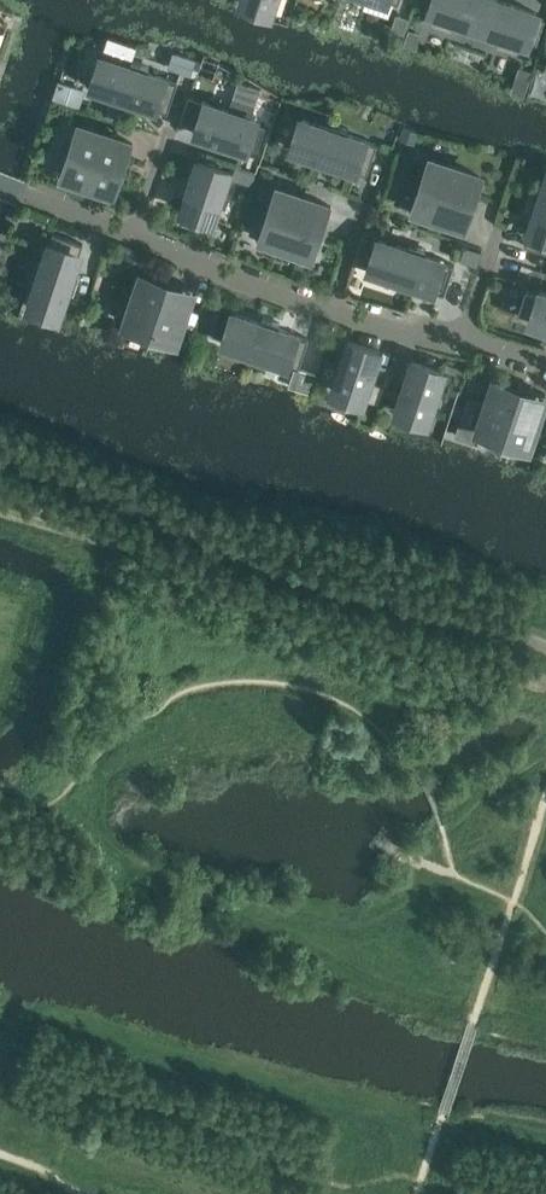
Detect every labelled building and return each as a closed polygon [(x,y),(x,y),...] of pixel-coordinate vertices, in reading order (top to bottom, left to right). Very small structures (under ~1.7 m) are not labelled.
[(241,3),(271,13),(275,0),(242,0),(241,3)] [(456,21),(477,28),(487,0),(433,0),(429,12),(433,14),(429,25),(452,33),(456,21)] [(477,28),(498,35),(494,47),(518,55),(522,43),(526,44),(527,40),(537,43),(544,20),(535,17),(536,13),(497,0),(487,0),(477,28)] [(397,13),(393,26),(404,30),(408,16),(397,13)] [(404,44),(415,48),(421,33),(409,29),(404,44)] [(196,61),(176,55),(171,71),(191,77),(196,61)] [(131,61),(129,66),(101,57),(92,88),(119,97),(118,102),(135,108),(137,103),(167,113),(177,82),(147,72),(148,67),(131,61)] [(519,66),(510,91),(524,96),(532,71),(519,66)] [(84,89),(57,80),(51,98),(78,107),(84,89)] [(188,97),(180,123),(197,128),(195,134),(244,150),(246,145),(258,149),(265,126),(254,122),(255,119),(251,118),(255,106),(232,98),(228,110),(205,103),(188,97)] [(108,102),(104,116),(119,121),(123,107),(108,102)] [(331,123),(329,129),(301,119),(291,150),(319,159),(317,164),(334,170),(336,165),(366,175),(376,145),(346,134),(348,129),(331,123)] [(80,126),(63,176),(111,192),(119,169),(123,171),(132,143),(80,126)] [(403,126),(399,138),(414,144),(418,132),(403,126)] [(479,176),(431,160),(414,210),(467,228),(476,200),(471,198),(479,176)] [(212,221),(228,172),(197,162),(181,211),(212,221)] [(254,173),(235,167),(232,178),(250,184),(254,173)] [(257,183),(264,186),(269,183),(273,174),(261,170),(257,183)] [(539,198),(534,196),(528,214),(534,215),(523,246),(545,254),(545,178),(539,198)] [(331,206),(278,189),(261,239),(309,255),(317,232),(321,234),(331,206)] [(58,317),(67,289),(73,291),(79,274),(73,272),(82,244),(52,234),(43,262),(38,260),(32,277),(37,279),(28,307),(58,317)] [(365,236),(356,264),(369,268),(378,241),(365,236)] [(368,270),(396,279),(395,285),(412,290),(414,285),(444,295),(454,265),(424,255),(425,249),(408,244),(406,249),(379,240),(378,241),(369,268),(368,270)] [(465,246),(460,260),(474,265),(479,250),(465,246)] [(124,261),(141,267),(144,257),(128,251),(124,261)] [(125,324),(130,326),(127,335),(146,341),(149,332),(175,341),(193,288),(165,279),(164,283),(141,276),(125,324)] [(519,314),(530,318),(529,322),(545,328),(545,293),(540,291),(538,295),(526,291),(519,314)] [(250,353),(249,359),(266,364),(268,359),(298,369),(308,339),(278,329),(279,323),(262,318),(261,323),(233,314),(223,344),(250,353)] [(362,400),(379,351),(347,341),(331,390),(362,400)] [(395,412),(427,422),(443,373),(412,362),(395,412)] [(301,369),(294,389),(309,393),(316,374),(301,369)] [(477,430),(528,447),(545,394),(518,385),(516,389),(493,382),(477,430)] [(372,383),(367,400),(379,404),(384,387),(372,383)] [(542,404),(535,426),(545,429),(545,406),(542,404)]
